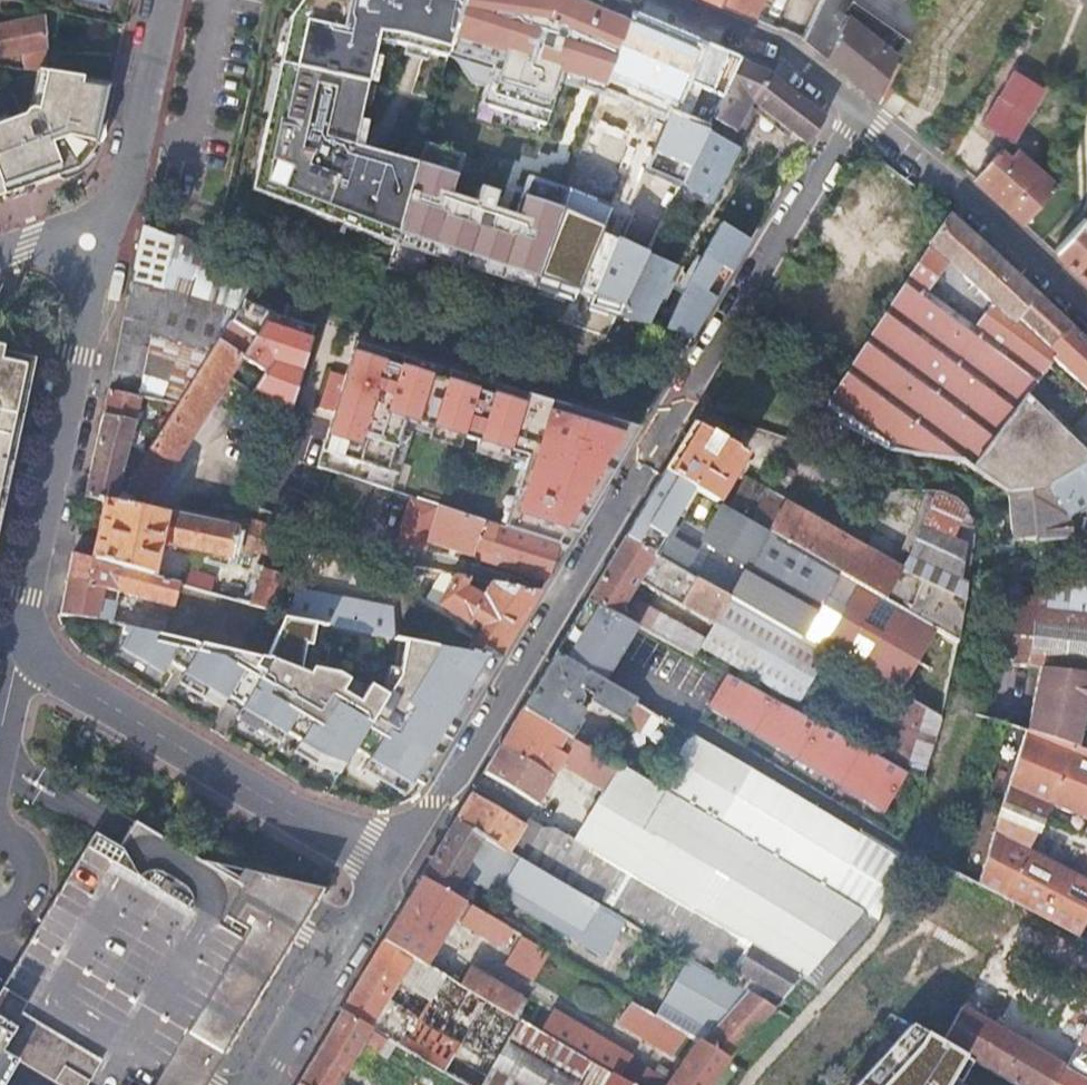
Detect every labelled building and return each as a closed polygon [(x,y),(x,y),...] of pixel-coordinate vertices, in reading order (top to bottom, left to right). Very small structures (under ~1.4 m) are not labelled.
[(394,245),(417,165),(355,147),(380,35),(398,38),(397,45),(448,58),(448,56),(463,4),(464,0),(303,0),(292,18),(253,192),(363,233),(394,245)] [(463,4),(448,56),(454,58),(472,84),(487,90),(481,107),(543,131),(555,100),(556,100),(563,81),(603,96),(606,89),(611,76),(615,66),(632,14),(599,0),(464,0),(463,4)] [(754,19),(761,0),(710,0),(754,19)] [(803,39),(877,100),(881,94),(885,86),(901,58),(846,7),(853,0),(822,0),(803,39)] [(909,42),(926,10),(912,0),(860,0),(909,42)] [(25,70),(46,73),(51,74),(47,48),(45,17),(0,27),(0,56),(1,58),(24,53),(25,70)] [(741,60),(715,113),(694,157),(679,189),(710,204),(738,150),(730,146),(754,103),(809,147),(827,117),(771,73),(741,60)] [(1042,84),(1010,66),(978,123),(1010,142),(1042,84)] [(46,73),(38,111),(29,111),(27,122),(34,141),(24,144),(22,140),(19,141),(14,127),(0,131),(0,202),(34,190),(35,186),(61,177),(64,179),(73,176),(94,152),(102,117),(99,116),(107,84),(51,74),(46,73)] [(109,84),(107,84),(99,116),(102,117),(109,84)] [(881,94),(877,100),(884,105),(888,98),(881,94)] [(694,157),(715,113),(693,102),(682,123),(662,113),(650,136),(655,138),(694,157)] [(34,141),(27,122),(14,127),(19,141),(22,140),(24,144),(34,141)] [(967,126),(949,159),(1023,221),(1055,186),(1047,179),(1014,151),(1006,160),(967,126)] [(641,181),(677,193),(679,189),(694,157),(655,138),(641,181)] [(417,165),(394,245),(534,289),(537,279),(549,246),(569,191),(570,188),(571,185),(529,173),(514,223),(491,217),(498,191),(481,186),(476,203),(452,196),(464,155),(423,143),(417,165)] [(586,185),(573,180),(571,185),(570,188),(583,193),(586,185)] [(1055,186),(1023,221),(1029,227),(1045,242),(1077,207),(1055,186)] [(518,332),(598,356),(607,337),(615,322),(645,258),(663,222),(569,191),(549,246),(590,259),(578,293),(537,279),(534,289),(526,311),(518,332)] [(1028,396),(1055,361),(1086,390),(1086,342),(952,216),(928,245),(820,412),(886,451),(963,459),(1013,493),(1043,489),(1086,464),(1086,455),(1068,436),(1049,417),(1028,396)] [(1055,251),(1086,281),(1086,217),(1055,251)] [(750,243),(720,227),(701,259),(696,268),(688,283),(682,295),(663,335),(691,343),(715,301),(705,296),(721,270),(731,276),(750,243)] [(145,229),(109,391),(178,405),(237,312),(242,301),(247,283),(252,270),(253,265),(145,229)] [(549,246),(537,279),(578,293),(590,259),(549,246)] [(674,273),(645,258),(615,322),(646,333),(674,273)] [(246,603),(275,610),(300,544),(386,328),(285,294),(289,282),(252,270),(247,283),(242,301),(237,312),(178,405),(147,456),(117,503),(107,501),(95,561),(153,577),(160,543),(233,557),(237,545),(240,528),(243,528),(244,521),(195,511),(193,518),(148,509),(228,377),(290,407),(250,530),(245,547),(264,555),(246,603)] [(34,359),(0,352),(0,520),(34,359)] [(562,440),(578,389),(516,368),(499,421),(524,429),(530,413),(544,417),(539,432),(562,440)] [(117,503),(147,456),(129,452),(139,397),(109,391),(86,497),(107,501),(117,503)] [(566,551),(649,413),(610,400),(603,426),(554,515),(478,489),(484,469),(426,450),(411,500),(443,510),(484,523),(495,527),(557,548),(566,551)] [(1052,413),(1049,417),(1068,436),(1071,432),(1052,413)] [(744,453),(692,425),(663,474),(715,503),(719,496),(744,453)] [(1043,489),(1013,493),(1012,539),(1033,542),(1071,539),(1069,516),(1086,506),(1086,464),(1043,489)] [(773,482),(786,488),(794,472),(782,465),(773,482)] [(715,503),(663,474),(624,539),(826,653),(844,664),(897,694),(941,719),(958,642),(715,503)] [(339,478),(311,547),(345,554),(371,488),(339,478)] [(974,538),(967,507),(958,500),(937,492),(902,572),(786,505),(783,510),(765,500),(769,492),(749,481),(734,496),(719,496),(715,503),(958,642),(974,538)] [(443,510),(411,500),(398,542),(425,550),(428,542),(474,557),(484,523),(443,510)] [(474,557),(485,561),(495,527),(484,523),(474,557)] [(485,561),(548,581),(556,568),(551,566),(557,548),(495,527),(485,561)] [(237,545),(245,547),(250,530),(243,528),(240,528),(237,545)] [(695,658),(700,648),(797,704),(813,677),(826,653),(624,539),(587,599),(636,627),(646,631),(656,637),(666,642),(695,658)] [(110,594),(111,590),(176,607),(181,585),(153,577),(95,561),(73,555),(63,603),(62,613),(90,616),(98,618),(104,593),(110,594)] [(185,586),(213,594),(218,578),(190,571),(185,586)] [(468,652),(502,659),(540,594),(491,584),(482,599),(466,589),(471,579),(456,576),(439,605),(469,624),(472,620),(483,627),(468,652)] [(1042,596),(1039,611),(1086,616),(1086,584),(1042,596)] [(298,585),(286,616),(326,624),(396,638),(395,605),(298,585)] [(1039,611),(1042,596),(1007,605),(997,663),(1040,667),(1086,673),(1086,616),(1039,611)] [(636,627),(587,599),(562,642),(555,654),(603,683),(610,671),(636,627)] [(426,785),(502,659),(468,652),(401,639),(391,691),(387,696),(371,685),(360,702),(342,692),(349,680),(340,674),(317,669),(326,624),(286,616),(268,659),(260,658),(261,657),(126,625),(124,633),(129,634),(121,647),(164,673),(171,662),(186,671),(179,682),(223,708),(228,699),(241,708),(237,716),(280,742),(286,731),(300,739),(295,751),(315,763),(341,771),(354,748),(370,758),(363,769),(407,795),(415,779),(426,785)] [(653,644),(656,637),(646,631),(641,638),(653,644)] [(844,664),(826,653),(813,677),(832,687),(844,664)] [(555,654),(522,709),(571,738),(580,722),(577,693),(581,687),(592,694),(589,703),(637,732),(649,711),(633,701),(603,683),(555,654)] [(1086,702),(1086,673),(1040,667),(1027,728),(1077,745),(1086,702)] [(904,780),(726,676),(703,715),(881,819),(904,780)] [(941,719),(897,694),(879,757),(922,779),(941,719)] [(501,745),(553,777),(561,765),(604,791),(597,803),(833,945),(863,912),(656,789),(571,738),(522,709),(512,725),(501,745)] [(689,734),(673,726),(668,735),(683,744),(689,734)] [(1077,745),(1027,728),(1026,728),(1003,805),(1043,824),(1052,807),(1086,821),(1086,748),(1077,745)] [(863,912),(879,921),(898,860),(689,734),(683,744),(656,789),(863,912)] [(501,745),(483,774),(536,805),(553,777),(501,745)] [(471,794),(455,820),(509,852),(525,826),(471,794)] [(597,803),(575,839),(730,932),(805,977),(833,945),(597,803)] [(1037,834),(1043,824),(1003,805),(999,816),(1037,834)] [(93,837),(11,972),(0,990),(0,1084),(204,1084),(298,929),(313,904),(322,889),(200,860),(111,807),(101,823),(93,837)] [(1037,834),(999,816),(979,886),(1078,938),(1086,921),(1086,882),(1028,851),(1037,834)] [(525,826),(509,852),(528,863),(548,829),(529,818),(525,826)] [(427,866),(421,877),(449,894),(461,873),(605,957),(626,920),(528,863),(509,852),(455,820),(427,866)] [(626,920),(670,946),(689,957),(750,994),(776,1011),(805,977),(730,932),(575,839),(558,829),(548,829),(528,863),(626,920)] [(402,909),(383,941),(425,965),(454,917),(496,944),(500,938),(507,942),(513,931),(449,894),(421,877),(402,909)] [(551,953),(522,937),(507,963),(535,980),(551,953)] [(340,1011),(393,1042),(397,1044),(423,1059),(467,1084),(632,1084),(540,1032),(517,1018),(512,1015),(460,985),(425,965),(383,941),(340,1011)] [(698,1040),(705,1044),(750,994),(689,957),(656,1015),(678,1029),(688,1034),(698,1040)] [(470,967),(460,985),(512,1015),(522,997),(470,967)] [(1013,1007),(1078,1043),(1086,1027),(1086,1007),(1029,977),(1013,1007)] [(776,1011),(750,994),(705,1044),(731,1059),(776,1011)] [(528,1001),(522,997),(512,1015),(517,1018),(528,1001)] [(656,1015),(633,1002),(617,1022),(673,1054),(688,1034),(678,1029),(656,1015)] [(1061,1065),(961,1006),(940,1042),(1013,1084),(1049,1084),(1061,1065)] [(631,1058),(633,1054),(554,1008),(540,1032),(632,1084),(713,1084),(731,1059),(705,1044),(698,1040),(676,1072),(659,1064),(654,1072),(631,1058)] [(297,1084),(299,1084),(336,1084),(362,1042),(385,1055),(393,1042),(340,1011),(297,1084)] [(958,1057),(904,1035),(902,1024),(845,1084),(940,1084),(958,1057)] [(1078,1043),(1077,1046),(1086,1051),(1086,1027),(1078,1043)] [(423,1059),(397,1044),(385,1066),(410,1082),(423,1059)] [(410,1082),(408,1084),(467,1084),(423,1059),(410,1082)] [(1049,1084),(1086,1084),(1086,1081),(1061,1065),(1049,1084)]
